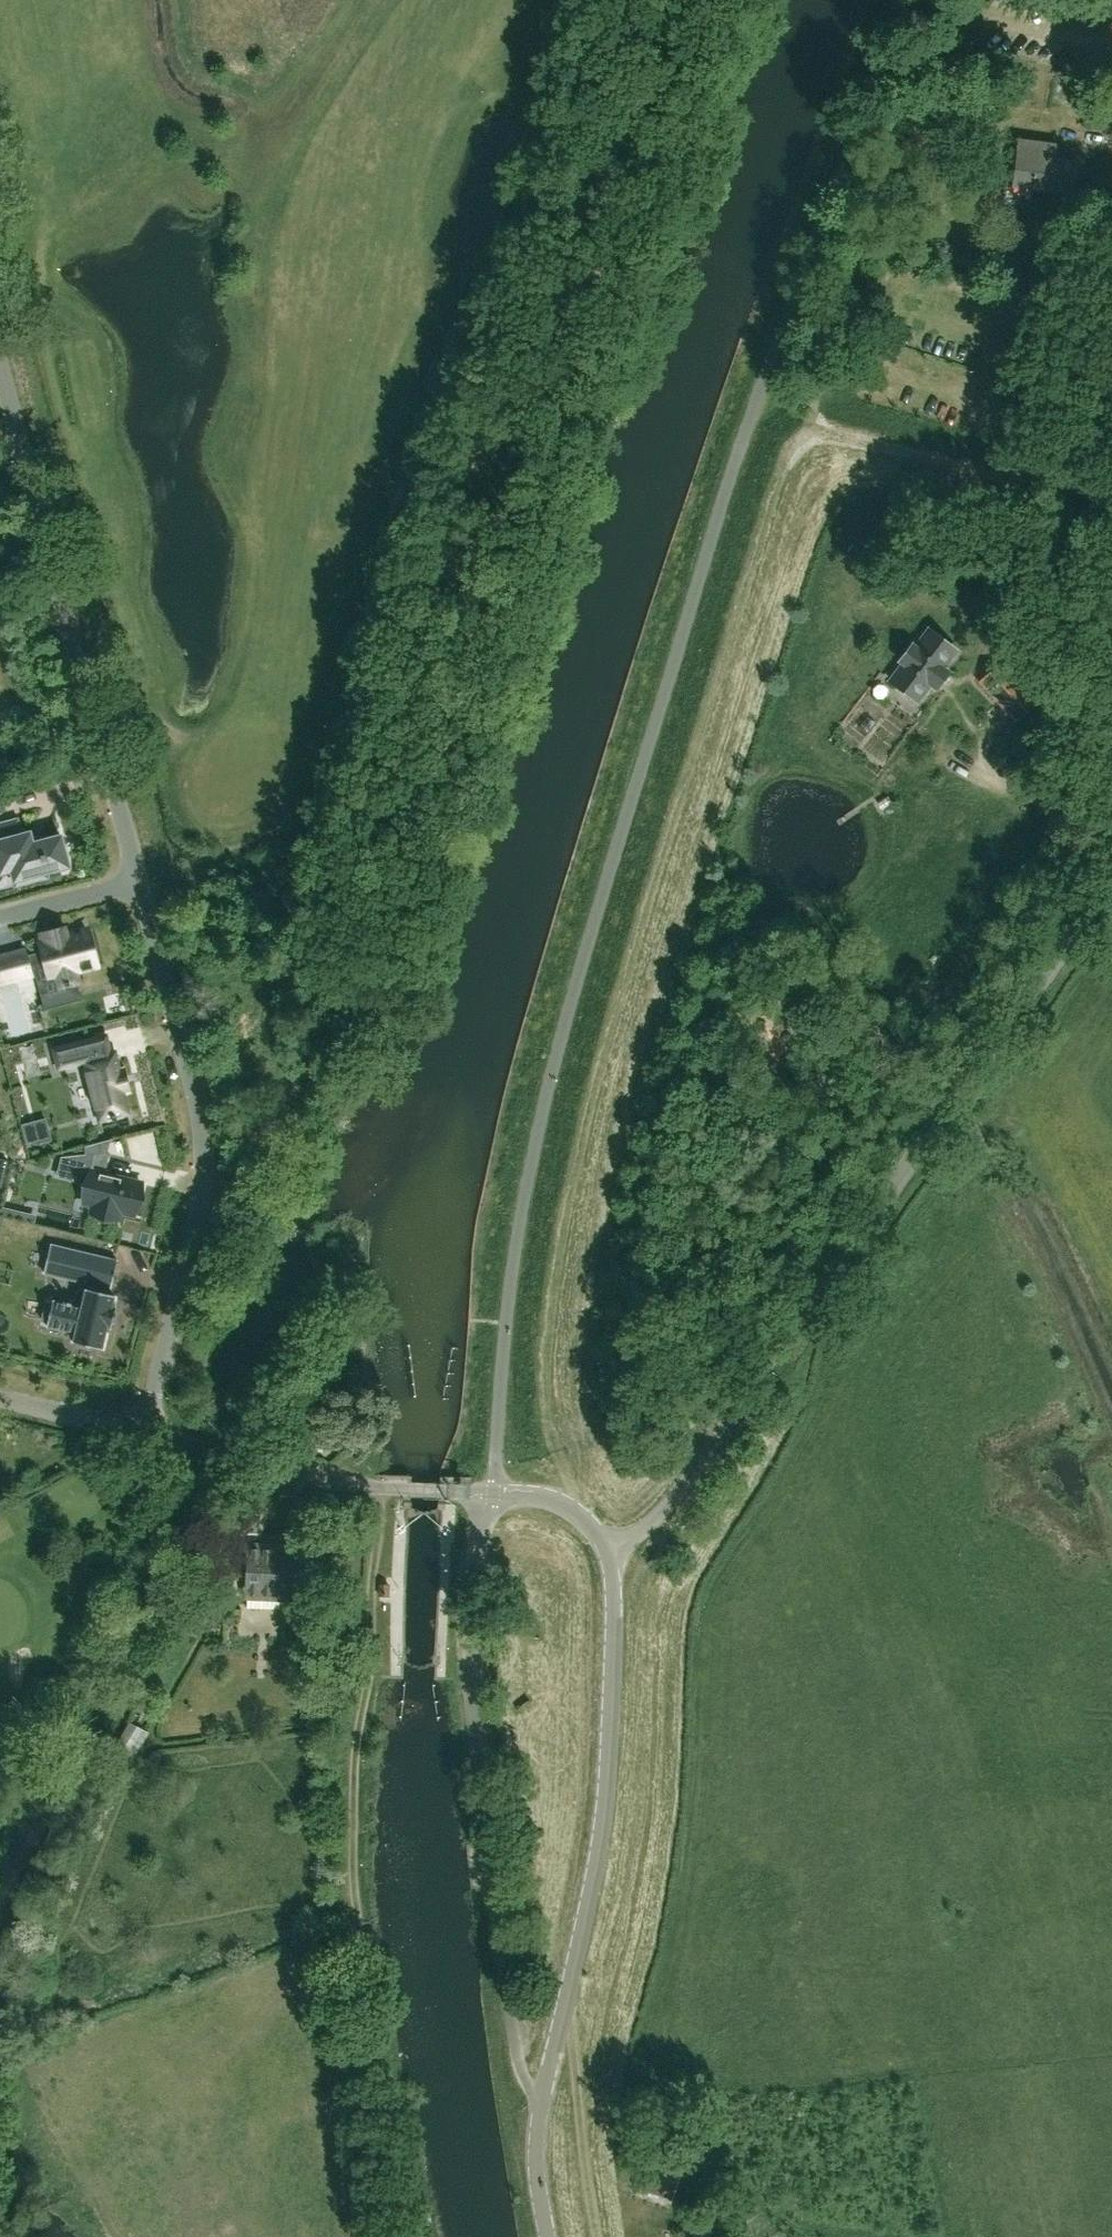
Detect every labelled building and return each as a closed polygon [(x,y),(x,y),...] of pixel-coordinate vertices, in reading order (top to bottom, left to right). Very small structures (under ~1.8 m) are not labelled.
[(1007,176),(1004,198),(1033,202),(1034,189),(1071,194),(1076,163),(1052,159),(1054,146),(1019,141),(1014,177),(1007,176)] [(903,663),(890,680),(917,701),(930,684),(935,687),(947,672),(942,668),(954,651),(928,631),(915,648),(912,646),(901,662),(903,663)] [(998,701),(1018,682),(1000,662),(979,681),(998,701)] [(0,824),(0,871),(12,868),(16,883),(44,875),(43,871),(66,865),(63,854),(65,854),(60,835),(46,839),(47,841),(31,846),(28,835),(21,837),(17,820),(0,824)] [(24,951),(8,955),(14,978),(30,974),(29,969),(46,964),(50,978),(55,977),(57,987),(65,985),(66,987),(70,986),(70,983),(78,981),(75,971),(96,966),(87,929),(66,935),(64,929),(41,935),(42,941),(40,942),(42,951),(25,955),(24,951)] [(105,1036),(53,1049),(58,1066),(57,1066),(58,1068),(84,1061),(99,1120),(111,1117),(113,1121),(116,1120),(115,1116),(128,1113),(122,1090),(127,1088),(123,1071),(119,1072),(114,1052),(110,1053),(105,1036)] [(86,1150),(92,1149),(106,1152),(108,1140),(85,1146),(86,1150)] [(60,1164),(59,1166),(73,1169),(73,1171),(90,1175),(87,1186),(83,1201),(88,1203),(94,1204),(92,1213),(118,1219),(120,1210),(134,1214),(139,1196),(138,1196),(141,1184),(136,1183),(137,1183),(102,1174),(106,1157),(92,1154),(85,1155),(63,1157),(61,1164),(60,1164)] [(75,1332),(73,1342),(101,1349),(106,1326),(110,1327),(115,1306),(111,1305),(114,1295),(107,1293),(108,1288),(110,1289),(117,1261),(50,1244),(43,1272),(80,1281),(75,1306),(52,1300),(51,1304),(46,1303),(42,1320),(47,1322),(46,1325),(75,1332)] [(256,1534),(258,1510),(229,1508),(228,1532),(256,1534)] [(288,1545),(247,1544),(245,1597),(286,1598),(287,1585),(294,1586),(295,1561),(289,1561),(288,1545)] [(379,1585),(379,1596),(388,1596),(388,1585),(379,1585)] [(133,1761),(149,1732),(130,1722),(115,1750),(133,1761)] [(644,2160),(635,2186),(671,2198),(679,2172),(644,2160)]
